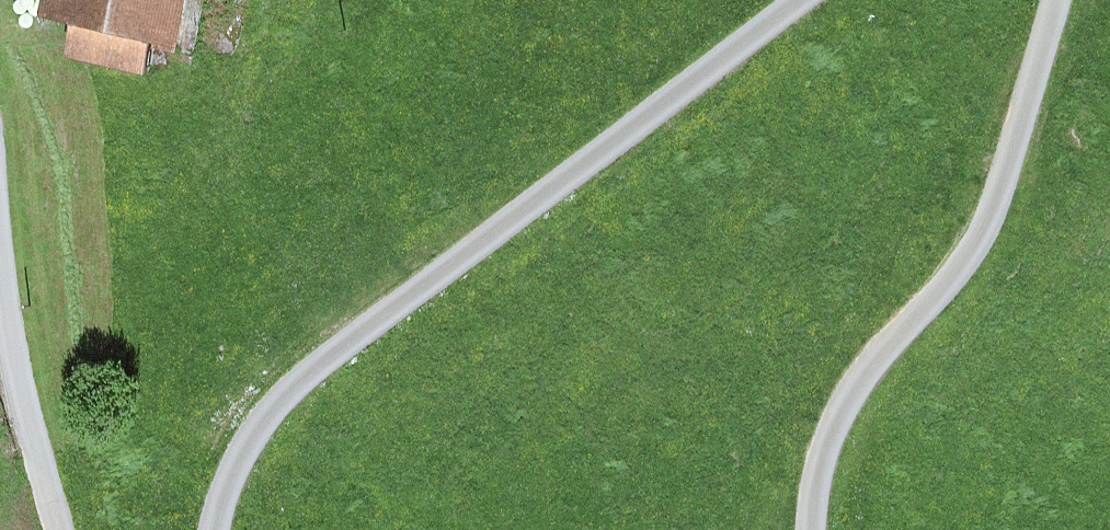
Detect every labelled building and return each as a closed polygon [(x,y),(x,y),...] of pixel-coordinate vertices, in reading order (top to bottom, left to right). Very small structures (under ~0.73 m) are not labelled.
[(52,19),(204,46),(212,0),(55,0),(52,19)]
